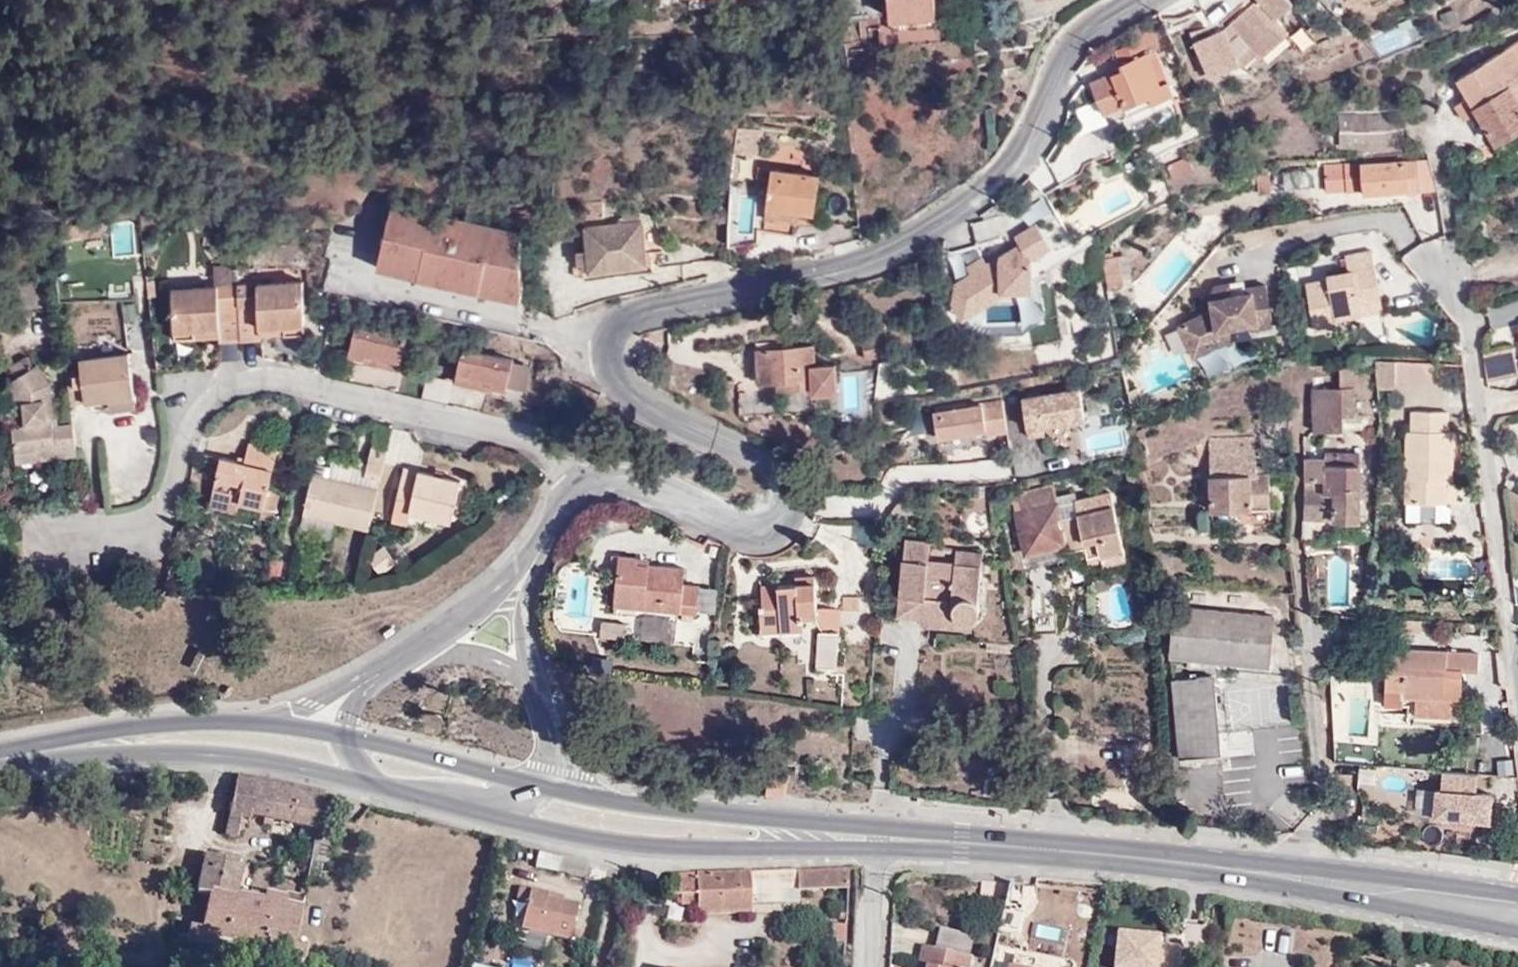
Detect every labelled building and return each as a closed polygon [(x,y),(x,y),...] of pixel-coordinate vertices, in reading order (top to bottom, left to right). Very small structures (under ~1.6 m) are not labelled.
[(892,17),(936,14),(935,0),(891,0),(892,17)] [(1195,40),(1212,75),(1243,59),(1240,52),(1250,43),(1259,55),(1287,30),(1275,16),(1291,2),(1289,0),(1254,0),(1226,25),(1195,40)] [(1154,50),(1147,33),(1114,48),(1121,67),(1091,81),(1104,110),(1127,100),(1127,98),(1147,89),(1160,82),(1154,65),(1147,53),(1154,50)] [(1457,81),(1468,99),(1517,67),(1517,43),(1457,81)] [(1159,62),(1172,94),(1176,92),(1162,61),(1159,62)] [(1153,103),(1172,94),(1159,62),(1154,65),(1160,82),(1147,89),(1153,103)] [(1468,99),(1454,107),(1463,121),(1477,113),(1496,143),(1517,129),(1517,67),(1468,99)] [(1340,147),(1403,143),(1401,112),(1339,116),(1340,147)] [(1173,179),(1195,171),(1189,156),(1167,166),(1173,179)] [(1436,187),(1429,159),(1325,165),(1326,175),(1346,174),(1347,190),(1364,189),(1364,192),(1436,187)] [(814,212),(819,175),(759,167),(754,203),(767,205),(765,228),(794,232),(797,210),(814,212)] [(1327,192),(1347,190),(1346,174),(1326,175),(1327,192)] [(1106,217),(1136,201),(1128,185),(1098,202),(1106,217)] [(567,211),(570,240),(576,240),(579,262),(584,261),(586,269),(589,268),(590,273),(647,265),(643,222),(641,222),(640,218),(637,218),(636,211),(624,212),(625,220),(606,223),(604,199),(579,202),(580,211),(567,211)] [(388,267),(392,263),(452,277),(456,265),(486,272),(483,281),(513,288),(518,298),(524,300),(526,291),(520,234),(396,205),(387,240),(383,264),(382,267),(388,267)] [(1360,303),(1382,299),(1372,251),(1346,256),(1348,271),(1328,275),(1327,280),(1307,283),(1314,329),(1337,324),(1336,318),(1361,313),(1360,303)] [(1110,290),(1122,288),(1120,277),(1127,276),(1123,258),(1119,259),(1117,254),(1107,256),(1107,260),(1104,261),(1110,290)] [(388,267),(518,298),(513,288),(483,281),(486,272),(456,265),(452,277),(392,263),(388,267)] [(1120,277),(1122,288),(1129,287),(1127,276),(1120,277)] [(1244,289),(1244,292),(1246,298),(1232,301),(1231,295),(1229,282),(1214,286),(1209,295),(1212,308),(1179,325),(1190,349),(1218,334),(1217,330),(1232,326),(1250,323),(1251,328),(1273,324),(1266,285),(1244,289)] [(241,289),(243,343),(265,343),(265,337),(264,323),(274,323),(274,330),(308,328),(306,286),(241,289)] [(1026,308),(1058,302),(1055,286),(1023,291),(1026,308)] [(222,344),(243,343),(241,289),(176,293),(178,333),(211,331),(211,323),(221,322),(222,340),(222,344)] [(1246,298),(1244,292),(1231,295),(1232,301),(1246,298)] [(1384,309),(1382,299),(1360,303),(1361,313),(1384,309)] [(1029,337),(1066,330),(1061,301),(1058,302),(1026,308),(1023,308),(1029,337)] [(211,331),(178,333),(179,341),(222,340),(221,322),(211,323),(211,331)] [(308,338),(308,328),(274,330),(274,323),(264,323),(265,337),(288,336),(288,340),(308,338)] [(351,352),(378,358),(377,365),(399,370),(407,336),(357,325),(351,352)] [(1234,339),(1232,326),(1217,330),(1218,334),(1190,349),(1193,355),(1215,345),(1234,339)] [(790,379),(791,388),(813,386),(813,393),(838,391),(835,363),(815,365),(813,345),(755,350),(758,382),(778,379),(790,379)] [(1517,374),(1517,368),(1512,347),(1482,354),(1487,382),(1517,374)] [(464,350),(456,382),(477,387),(478,383),(492,386),(506,389),(507,386),(526,391),(532,368),(512,363),(513,361),(464,350)] [(366,356),(365,362),(377,365),(378,358),(366,356)] [(85,374),(71,376),(74,408),(110,404),(137,401),(133,358),(85,364),(85,374)] [(1394,386),(1394,359),(1374,358),(1377,386),(1394,386)] [(1340,361),(1340,363),(1341,388),(1314,388),(1314,430),(1344,429),(1344,416),(1355,415),(1355,360),(1340,361)] [(20,383),(38,372),(32,363),(15,373),(20,383)] [(43,464),(82,460),(77,431),(57,433),(53,390),(41,370),(38,372),(20,383),(9,390),(21,410),(27,408),(30,427),(23,431),(18,434),(20,459),(43,456),(43,464)] [(428,377),(423,399),(428,399),(432,378),(428,377)] [(432,378),(428,399),(449,405),(454,383),(432,378)] [(779,389),(791,388),(790,379),(778,379),(779,389)] [(143,401),(137,401),(110,404),(111,415),(145,412),(143,401)] [(1069,410),(1076,409),(1075,401),(1068,402),(1069,410)] [(27,408),(21,410),(23,431),(30,427),(27,408)] [(1447,433),(1447,411),(1413,410),(1413,432),(1408,432),(1406,503),(1446,504),(1446,465),(1452,465),(1453,433),(1447,433)] [(913,451),(951,447),(948,421),(929,423),(930,428),(914,429),(915,439),(912,439),(913,451)] [(1141,441),(1148,437),(1142,429),(1135,432),(1141,441)] [(1257,474),(1255,436),(1210,438),(1211,508),(1271,508),(1270,473),(1257,474)] [(263,506),(268,488),(277,449),(250,442),(245,461),(222,456),(213,494),(240,501),(263,506)] [(381,479),(388,449),(373,445),(369,463),(366,476),(381,479)] [(1336,521),(1357,521),(1361,521),(1361,464),(1359,464),(1359,454),(1325,453),(1324,458),(1305,459),(1303,536),(1312,537),(1312,520),(1336,521)] [(20,466),(43,464),(43,456),(20,459),(20,466)] [(314,474),(378,489),(381,479),(366,476),(369,463),(335,456),(332,468),(316,464),(314,474)] [(405,467),(395,515),(411,518),(412,510),(453,519),(461,480),(405,467)] [(335,521),(369,529),(372,516),(378,489),(314,474),(304,514),(335,521)] [(379,517),(385,491),(388,481),(381,479),(378,489),(372,516),(376,517),(379,517)] [(382,518),(390,481),(388,481),(385,491),(379,517),(382,518)] [(1066,547),(1067,550),(1085,547),(1088,557),(1102,553),(1105,563),(1127,559),(1111,492),(1074,500),(1078,514),(1061,517),(1054,485),(1011,495),(1025,555),(1066,547)] [(273,519),(279,491),(268,488),(263,506),(261,516),(273,519)] [(213,494),(211,504),(237,511),(240,501),(213,494)] [(300,533),(330,541),(335,521),(304,514),(300,533)] [(1357,539),(1357,521),(1336,521),(1336,539),(1357,539)] [(976,614),(983,565),(955,563),(953,579),(926,576),(930,541),(905,539),(898,612),(922,614),(923,609),(956,612),(961,619),(970,619),(976,614)] [(1085,547),(1067,550),(1070,561),(1088,557),(1085,547)] [(1102,553),(1088,557),(1090,566),(1105,563),(1102,553)] [(697,613),(700,585),(684,584),(684,567),(636,562),(636,557),(619,555),(616,604),(697,613)] [(778,594),(762,594),(762,605),(759,606),(761,632),(818,628),(815,577),(795,577),(795,585),(778,585),(778,594)] [(761,586),(762,594),(778,594),(778,585),(761,586)] [(1058,631),(1054,590),(1030,592),(1035,633),(1058,631)] [(843,608),(858,608),(859,596),(843,596),(843,608)] [(1268,667),(1273,617),(1175,606),(1171,657),(1268,667)] [(628,623),(603,620),(602,634),(626,637),(628,623)] [(1461,701),(1462,682),(1456,681),(1456,672),(1463,672),(1479,673),(1480,655),(1388,650),(1385,689),(1403,691),(1402,697),(1416,698),(1461,701)] [(1222,753),(1213,677),(1173,680),(1181,756),(1222,753)] [(1460,720),(1461,701),(1416,698),(1415,716),(1460,720)] [(1478,774),(1442,771),(1440,789),(1433,788),(1429,815),(1491,822),(1491,793),(1478,792),(1478,774)] [(768,779),(786,790),(786,776),(768,774),(768,779)] [(273,820),(282,822),(289,789),(254,780),(238,779),(225,835),(237,838),(241,819),(251,821),(252,815),(265,818),(263,825),(272,827),(273,820)] [(786,796),(786,790),(768,779),(767,795),(786,796)] [(289,789),(282,822),(305,827),(312,794),(289,789)] [(305,827),(303,838),(329,843),(332,833),(318,829),(326,797),(312,794),(305,827)] [(195,946),(224,952),(237,894),(241,879),(244,865),(205,857),(198,893),(209,897),(202,928),(191,925),(189,935),(195,946)] [(850,889),(850,869),(798,870),(799,891),(850,889)] [(799,891),(798,870),(749,872),(750,905),(787,905),(799,904),(799,891)] [(750,905),(749,872),(695,874),(697,903),(697,913),(750,912),(750,905)] [(695,874),(666,874),(667,895),(679,895),(679,904),(697,903),(695,874)] [(241,879),(237,894),(264,900),(265,896),(243,892),(245,880),(241,879)] [(515,905),(526,906),(529,891),(519,888),(515,905)] [(529,891),(526,906),(520,929),(569,941),(577,907),(562,904),(545,900),(546,894),(529,890),(529,891)] [(237,894),(224,952),(228,953),(229,948),(276,958),(290,896),(288,895),(287,899),(266,894),(265,896),(264,900),(237,894)] [(545,900),(562,904),(563,898),(546,894),(545,900)] [(276,958),(275,963),(295,966),(305,961),(307,949),(295,946),(305,899),(290,896),(276,958)] [(941,930),(937,949),(971,957),(976,937),(941,930)] [(933,948),(923,946),(918,966),(929,966),(933,948)] [(933,948),(929,966),(971,966),(973,957),(971,957),(937,949),(933,948)] [(1015,966),(1034,966),(1036,959),(1015,955),(1013,966),(1015,966)]
